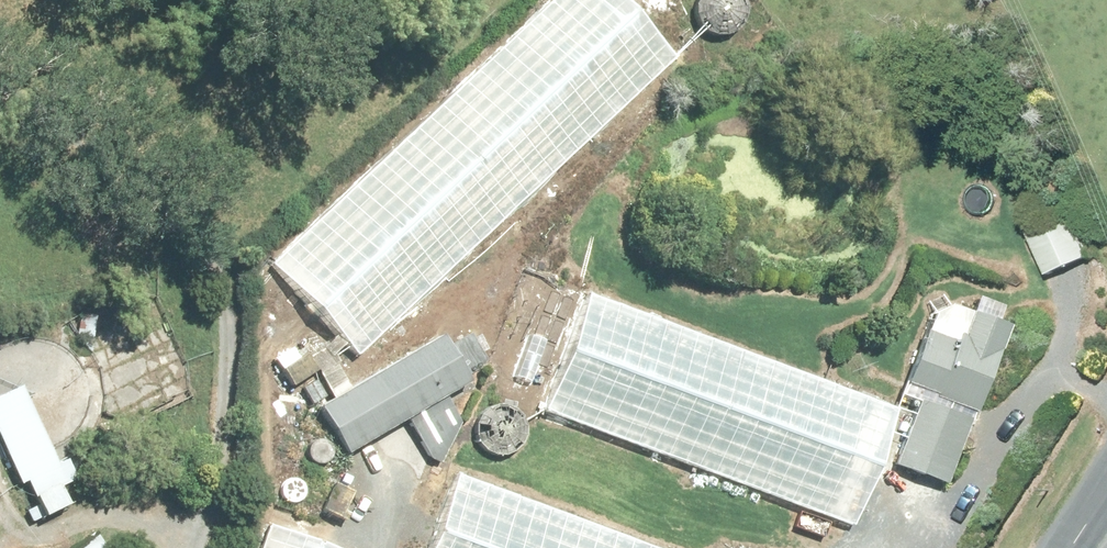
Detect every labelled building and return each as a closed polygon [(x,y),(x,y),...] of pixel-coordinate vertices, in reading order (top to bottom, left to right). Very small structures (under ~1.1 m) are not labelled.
[(235,281),(317,370),(638,75),(568,0),(541,0),(235,281)] [(1041,229),(998,248),(1017,290),(1060,272),(1041,229)] [(871,434),(554,314),(511,424),(829,545),(871,434)] [(980,344),(909,315),(869,411),(886,420),(860,481),(914,503),(980,344)] [(412,345),(284,425),(312,470),(370,434),(397,477),(424,461),(399,421),(443,394),(412,345)] [(11,535),(49,512),(0,413),(0,511),(11,535)] [(434,547),(635,547),(461,480),(434,547)] [(264,547),(338,547),(273,524),(264,547)]
